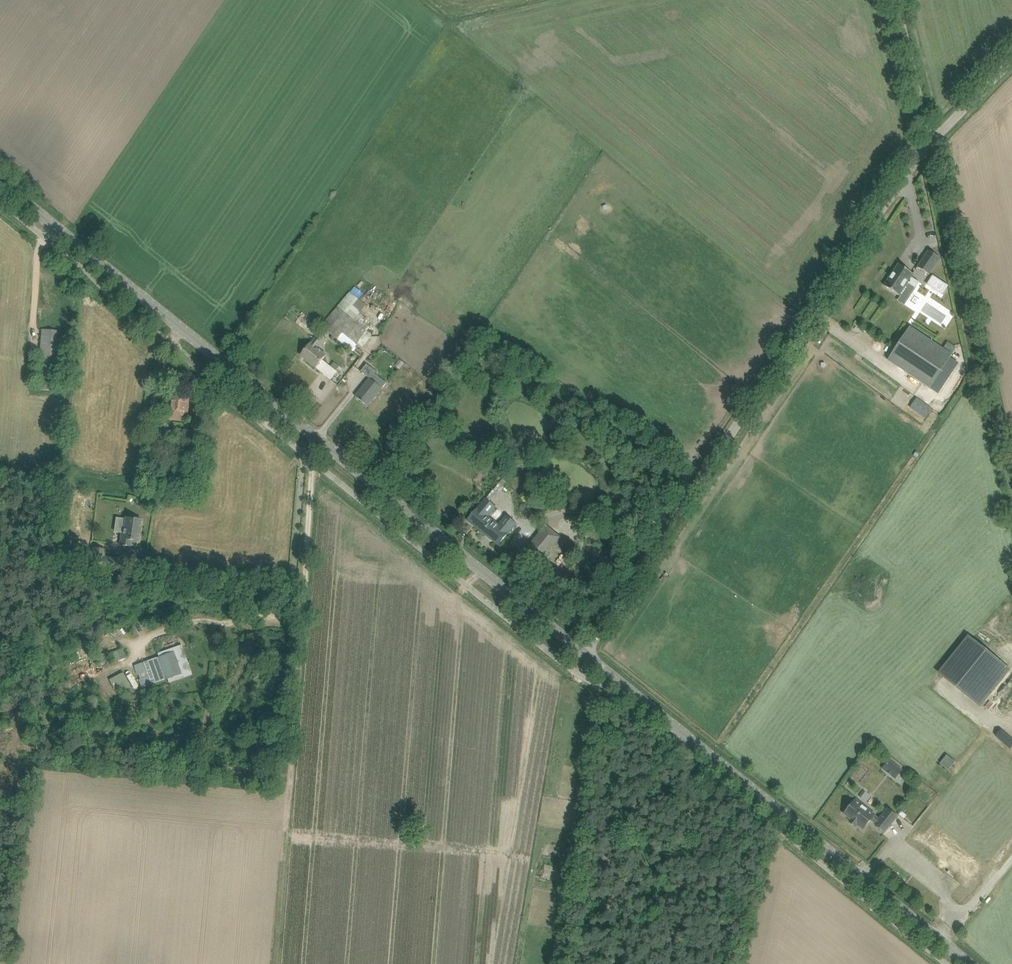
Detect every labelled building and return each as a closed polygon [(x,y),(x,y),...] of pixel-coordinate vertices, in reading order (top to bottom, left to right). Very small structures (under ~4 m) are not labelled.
[(940,258),(928,250),(917,267),(929,275),(940,258)] [(914,274),(899,264),(884,286),(899,296),(908,283),(915,288),(919,282),(912,277),(914,274)] [(933,275),(928,283),(943,293),(948,286),(933,275)] [(337,306),(321,326),(352,351),(358,343),(359,341),(364,345),(372,335),(366,331),(354,321),(359,314),(361,313),(353,306),(359,299),(350,292),(337,306)] [(911,327),(888,360),(930,388),(952,355),(911,327)] [(42,330),(41,340),(36,389),(56,391),(62,332),(42,330)] [(311,343),(307,348),(301,356),(321,372),(328,364),(322,360),(326,355),(317,348),(321,343),(315,339),(312,343),(311,343)] [(370,379),(356,396),(368,406),(382,388),(370,379)] [(173,391),(172,401),(172,405),(169,405),(168,419),(186,421),(189,393),(173,391)] [(917,397),(909,407),(925,419),(932,408),(917,397)] [(171,443),(169,454),(176,455),(175,461),(182,461),(184,445),(171,443)] [(490,494),(494,497),(506,482),(502,479),(490,494)] [(485,499),(475,512),(468,520),(498,545),(515,524),(506,516),(499,525),(487,516),(495,507),(485,499)] [(121,534),(120,545),(131,546),(131,540),(138,541),(141,520),(125,518),(123,535),(121,534)] [(547,526),(535,540),(527,550),(540,560),(553,545),(561,551),(567,544),(561,539),(562,537),(547,526)] [(95,549),(93,565),(112,568),(111,570),(123,571),(123,570),(133,572),(135,562),(125,560),(125,559),(113,558),(112,561),(101,559),(102,550),(95,549)] [(604,565),(597,576),(603,580),(611,569),(604,565)] [(1010,668),(973,639),(943,677),(979,706),(1010,668)] [(174,652),(157,657),(165,679),(181,674),(174,652)] [(996,736),(1010,748),(1011,746),(1011,741),(1001,731),(996,736)] [(947,756),(941,764),(948,770),(955,762),(947,756)] [(889,759),(882,769),(895,779),(903,770),(889,759)] [(852,804),(850,804),(847,807),(848,809),(844,814),(851,820),(849,822),(856,827),(857,825),(863,830),(871,820),(875,824),(885,833),(898,817),(887,809),(879,819),(874,815),(875,815),(856,799),(852,804)]
